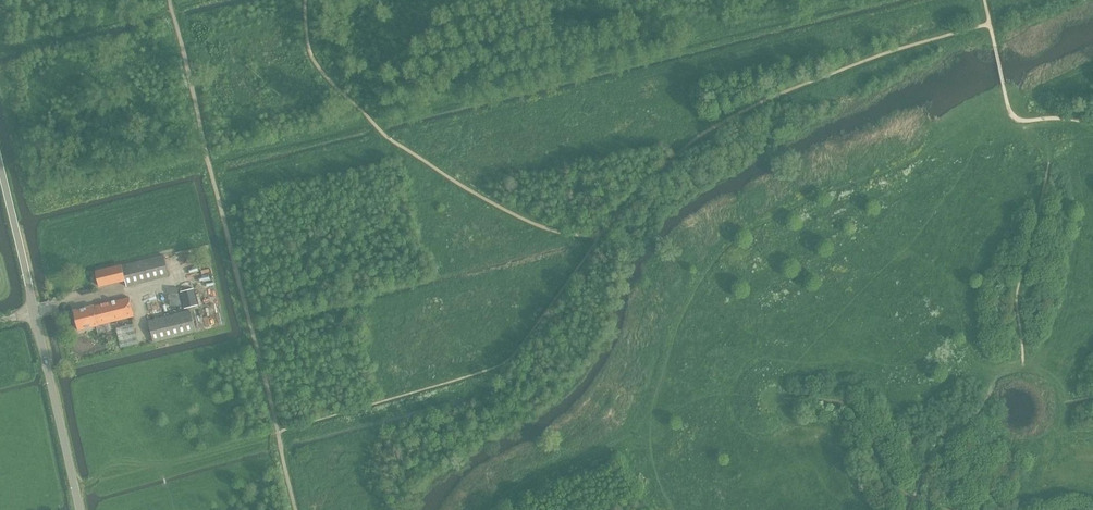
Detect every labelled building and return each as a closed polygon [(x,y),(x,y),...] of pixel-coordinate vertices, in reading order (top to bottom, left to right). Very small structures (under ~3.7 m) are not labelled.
[(100,286),(123,281),(125,280),(127,287),(169,276),(164,255),(96,272),(100,286)] [(193,289),(181,292),(185,309),(198,305),(193,289)] [(98,325),(134,317),(130,297),(93,306),(73,311),(78,331),(98,326),(98,325)] [(148,321),(153,342),(196,332),(191,311),(148,321)] [(133,324),(116,328),(121,348),(138,344),(133,324)]
